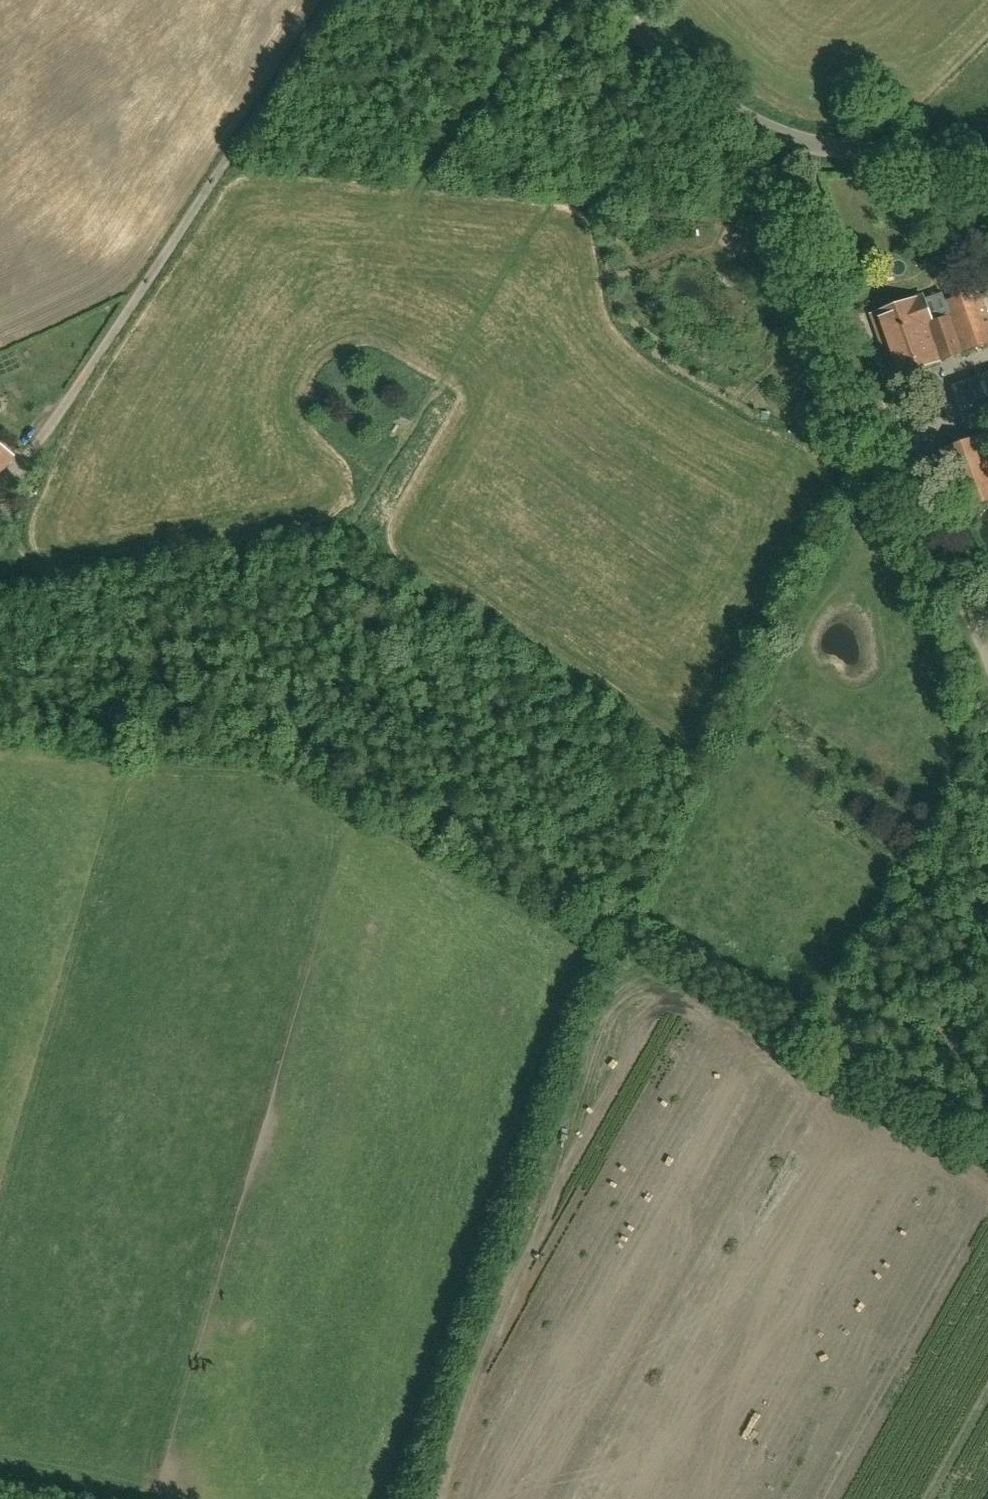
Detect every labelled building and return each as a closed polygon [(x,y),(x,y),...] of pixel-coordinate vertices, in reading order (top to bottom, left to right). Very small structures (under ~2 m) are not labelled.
[(983,309),(976,290),(943,302),(949,317),(931,324),(921,297),(872,315),(894,378),(940,361),(962,353),(987,343),(987,324),(983,309)] [(953,374),(975,363),(971,355),(949,366),(953,374)] [(950,388),(966,431),(987,423),(987,374),(950,388)] [(987,503),(987,440),(986,435),(937,453),(959,514),(987,503)] [(11,457),(0,449),(0,472),(11,457)]
